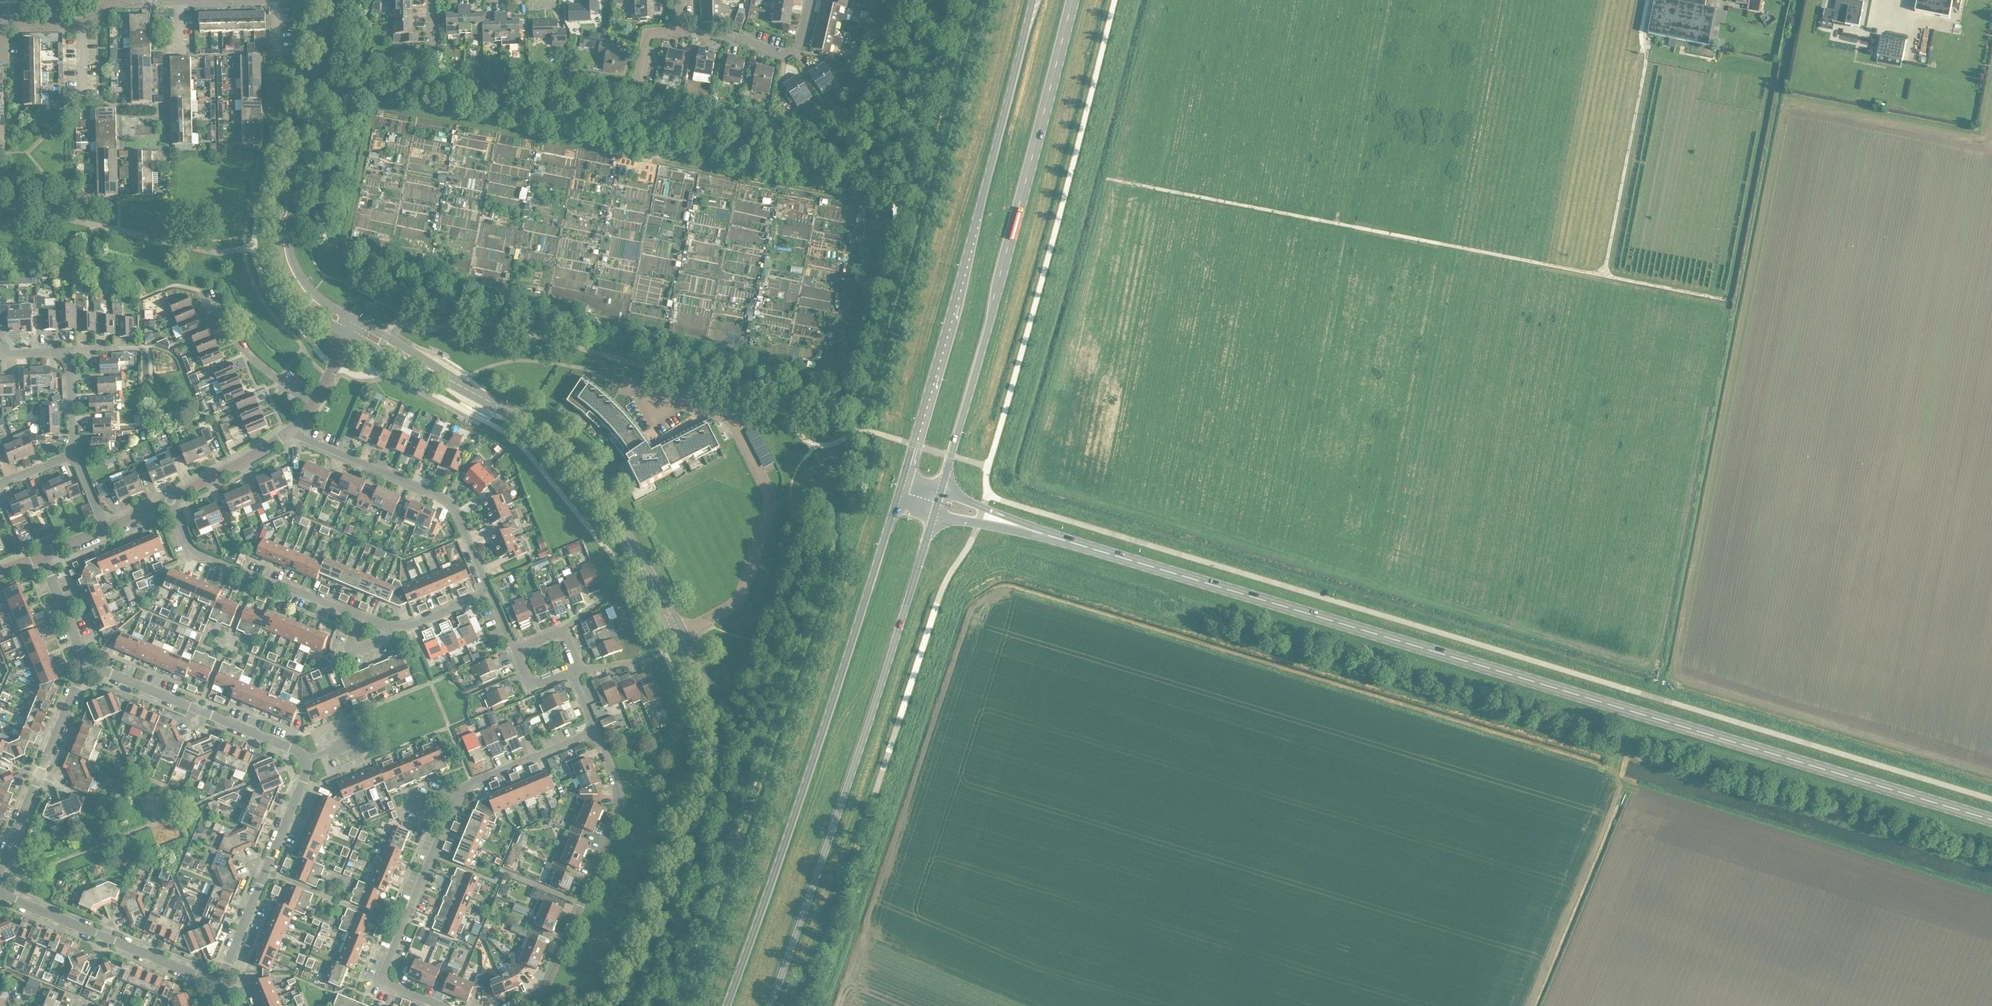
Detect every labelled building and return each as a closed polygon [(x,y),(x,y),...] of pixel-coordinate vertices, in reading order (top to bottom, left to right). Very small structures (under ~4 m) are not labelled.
[(568,20),(590,20),(590,14),(591,14),(591,13),(597,12),(597,0),(581,0),(577,4),(568,5),(568,20)] [(635,18),(638,18),(638,20),(639,21),(645,21),(646,19),(646,18),(651,18),(651,15),(661,15),(661,1),(643,1),(643,0),(629,0),(629,6),(635,6),(635,18)] [(728,9),(728,8),(732,8),(732,4),(720,5),(720,0),(700,0),(701,9),(728,9)] [(829,3),(830,2),(821,0),(818,13),(846,19),(847,15),(839,13),(840,6),(840,5),(829,3)] [(1680,2),(1669,0),(1655,0),(1648,33),(1708,45),(1715,9),(1705,7),(1680,2)] [(1832,22),(1851,25),(1860,27),(1860,26),(1859,26),(1862,10),(1863,10),(1862,10),(1864,2),(1855,0),(1837,0),(1835,10),(1825,9),(1825,8),(1824,8),(1824,13),(1823,16),(1823,19),(1833,21),(1832,22)] [(1949,18),(1952,0),(1918,0),(1916,11),(1949,18)] [(394,12),(412,12),(412,5),(423,5),(424,4),(424,1),(394,1),(394,12)] [(793,4),(775,1),(774,11),(791,14),(793,4)] [(470,4),(464,5),(465,26),(465,33),(483,33),(482,21),(482,13),(470,13),(470,4)] [(441,14),(441,25),(446,25),(447,34),(465,33),(465,26),(464,5),(458,5),(458,14),(441,14)] [(728,9),(701,9),(701,22),(720,21),(720,13),(728,13),(728,9)] [(739,9),(734,21),(742,24),(745,16),(744,9),(739,9)] [(791,14),(774,11),(772,22),(789,25),(791,14)] [(859,18),(868,20),(869,13),(861,11),(859,18)] [(243,13),(243,31),(254,30),(254,12),(243,13)] [(254,12),(254,30),(265,30),(265,12),(254,12)] [(395,23),(425,22),(425,20),(423,18),(413,18),(412,12),(394,12),(395,23)] [(494,21),(482,21),(483,33),(483,42),(501,41),(501,26),(500,12),(494,12),(494,21)] [(506,12),(500,12),(501,26),(501,41),(520,40),(519,31),(525,31),(524,20),(507,21),(506,12)] [(211,26),(210,13),(199,14),(199,26),(200,32),(211,31),(211,26)] [(210,13),(211,26),(211,31),(222,31),(221,13),(210,13)] [(221,13),(222,31),(233,31),(232,13),(221,13)] [(232,13),(233,31),(243,31),(243,13),(232,13)] [(845,24),(846,19),(818,13),(816,24),(835,29),(836,22),(845,24)] [(129,27),(147,26),(147,15),(129,16),(129,27)] [(557,20),(533,21),(533,38),(552,37),(552,45),(566,44),(566,30),(557,30),(557,20)] [(425,22),(395,23),(395,34),(400,34),(401,42),(417,42),(417,33),(412,33),(412,27),(423,27),(425,25),(425,22)] [(813,36),(840,42),(841,38),(833,36),(835,29),(816,24),(813,36)] [(147,26),(129,27),(130,38),(148,37),(147,26)] [(1902,60),(1906,40),(1881,35),(1877,55),(1902,60)] [(810,48),(829,52),(831,45),(839,46),(840,42),(813,36),(810,48)] [(130,48),(148,48),(148,37),(130,38),(130,48)] [(41,39),(23,39),(23,51),(41,50),(41,39)] [(594,49),(595,42),(581,39),(579,46),(594,49)] [(612,52),(614,45),(600,43),(598,54),(606,55),(603,70),(615,73),(615,69),(624,71),(627,55),(612,52)] [(716,50),(698,46),(694,72),(711,76),(716,50)] [(130,59),(148,59),(148,48),(130,48),(130,59)] [(685,52),(667,48),(663,74),(680,78),(685,52)] [(41,50),(23,51),(23,61),(41,61),(41,50)] [(1911,50),(1910,57),(1920,59),(1921,52),(1911,50)] [(745,58),(727,54),(722,80),(740,84),(745,58)] [(240,67),(258,67),(258,56),(240,56),(240,67)] [(172,69),(190,69),(190,57),(172,58),(172,69)] [(148,59),(130,59),(130,70),(148,70),(148,59)] [(41,61),(23,61),(23,72),(41,72),(41,61)] [(822,63),(807,72),(822,95),(837,85),(822,63)] [(773,68),(756,65),(751,90),(768,94),(773,68)] [(240,78),(258,78),(258,67),(240,67),(240,78)] [(190,69),(172,69),(173,80),(191,79),(190,69)] [(148,70),(130,70),(131,81),(149,80),(148,70)] [(41,72),(23,72),(23,83),(41,83),(41,72)] [(796,106),(811,97),(797,74),(782,84),(796,106)] [(241,89),(259,89),(258,78),(240,78),(241,89)] [(191,79),(173,80),(173,91),(191,90),(191,79)] [(149,80),(131,81),(131,92),(149,91),(149,80)] [(41,83),(23,83),(24,94),(42,93),(41,83)] [(241,100),(259,99),(259,89),(241,89),(241,100)] [(191,90),(173,91),(173,101),(191,101),(191,90)] [(149,91),(131,92),(131,103),(149,102),(149,91)] [(42,93),(24,94),(24,105),(42,105),(42,93)] [(241,111),(259,110),(259,99),(241,100),(241,111)] [(191,101),(173,101),(173,112),(191,112),(191,101)] [(96,120),(113,119),(113,108),(95,108),(96,120)] [(242,122),(260,121),(259,110),(241,111),(242,122)] [(191,112),(173,112),(174,123),(192,123),(191,112)] [(96,130),(114,130),(113,119),(96,120),(96,130)] [(242,132),(260,132),(260,121),(242,122),(242,132)] [(174,134),(192,133),(192,123),(174,123),(174,134)] [(96,141),(114,141),(114,130),(96,130),(96,141)] [(242,144),(260,143),(260,132),(242,132),(242,144)] [(192,133),(174,134),(174,145),(192,144),(192,133)] [(96,152),(114,152),(114,141),(96,141),(96,152)] [(130,162),(152,162),(152,150),(130,151),(130,162)] [(96,152),(97,163),(114,163),(114,152),(96,152)] [(130,173),(152,173),(152,162),(130,162),(130,173)] [(114,163),(97,163),(97,174),(115,173),(114,163)] [(115,173),(97,174),(97,185),(115,184),(115,173)] [(152,183),(152,173),(130,173),(131,184),(152,183)] [(152,183),(131,184),(131,195),(153,195),(152,183)] [(115,184),(97,185),(97,196),(115,195),(115,184)] [(173,314),(192,306),(187,295),(169,302),(173,314)] [(21,331),(32,331),(31,316),(37,315),(36,303),(19,304),(21,331)] [(57,330),(56,323),(56,317),(56,311),(55,305),(46,306),(45,303),(36,303),(37,315),(43,315),(43,330),(57,330)] [(114,325),(120,325),(120,337),(133,336),(133,327),(139,327),(138,315),(132,315),(132,318),(122,318),(122,303),(113,304),(113,315),(114,325)] [(19,304),(0,305),(0,313),(1,327),(9,327),(9,332),(21,331),(19,304)] [(56,317),(56,323),(62,323),(62,329),(76,329),(75,320),(75,310),(74,308),(75,308),(75,306),(65,306),(65,305),(55,305),(56,311),(56,317)] [(178,325),(197,317),(192,306),(173,314),(178,325)] [(94,313),(84,313),(84,307),(75,308),(74,308),(75,310),(75,320),(81,320),(82,332),(95,331),(95,322),(94,322),(94,313)] [(94,322),(95,322),(100,322),(101,334),(114,334),(114,325),(113,315),(103,316),(103,310),(94,310),(94,313),(94,322)] [(155,319),(155,310),(145,311),(145,320),(155,319)] [(178,325),(183,336),(187,334),(190,333),(201,328),(197,317),(178,325)] [(192,338),(195,344),(213,336),(209,325),(201,328),(190,333),(187,334),(189,339),(192,338)] [(213,336),(195,344),(199,355),(218,347),(213,336)] [(218,347),(199,355),(195,357),(197,362),(202,360),(204,366),(223,358),(218,347)] [(119,372),(118,362),(124,362),(124,353),(112,353),(112,359),(100,360),(101,373),(109,373),(119,372)] [(187,360),(182,362),(186,373),(192,371),(187,360)] [(212,383),(236,373),(231,362),(213,370),(215,375),(210,378),(212,383)] [(48,367),(35,368),(36,386),(49,385),(49,390),(55,389),(55,377),(49,377),(48,367)] [(36,386),(35,368),(22,369),(24,389),(19,389),(19,402),(25,402),(24,392),(30,392),(30,386),(36,386)] [(98,392),(107,392),(117,391),(116,381),(122,381),(121,372),(119,372),(109,373),(110,378),(98,379),(98,392)] [(217,394),(241,384),(236,373),(212,383),(217,394)] [(0,377),(0,379),(1,395),(14,395),(14,402),(11,402),(12,410),(19,405),(19,402),(19,389),(14,390),(13,377),(0,377)] [(589,413),(596,419),(608,431),(618,443),(615,446),(625,460),(628,465),(640,488),(672,472),(670,468),(709,448),(711,452),(719,448),(707,424),(651,453),(646,445),(636,430),(624,416),(611,403),(597,391),(581,380),(569,398),(577,403),(574,407),(580,412),(586,417),(589,413)] [(221,406),(234,400),(245,395),(241,384),(217,394),(219,400),(221,406)] [(107,392),(107,398),(95,398),(96,411),(114,411),(114,400),(120,400),(119,391),(117,391),(107,392)] [(234,400),(239,411),(257,403),(253,392),(245,395),(234,400)] [(39,422),(57,421),(57,403),(34,404),(34,409),(33,409),(33,415),(39,415),(39,422)] [(257,403),(239,411),(243,422),(262,414),(257,403)] [(94,433),(102,432),(112,432),(115,432),(118,431),(117,412),(105,413),(105,419),(93,420),(94,433)] [(372,425),(367,423),(369,417),(357,412),(350,429),(356,431),(353,437),(366,442),(370,431),(372,425)] [(262,414),(243,422),(238,424),(240,430),(246,428),(248,434),(267,426),(262,414)] [(409,436),(400,432),(406,418),(398,414),(390,432),(389,434),(395,437),(390,448),(402,453),(407,442),(409,436)] [(375,419),(372,425),(370,431),(376,433),(371,444),(383,449),(389,434),(390,432),(381,429),(383,423),(375,419)] [(31,435),(33,441),(45,440),(45,435),(58,434),(57,421),(39,422),(40,435),(31,435)] [(218,425),(221,431),(228,428),(226,422),(218,425)] [(444,453),(449,455),(444,466),(457,471),(464,454),(454,450),(456,446),(458,447),(463,436),(458,434),(460,429),(454,427),(446,447),(444,453)] [(204,438),(192,443),(199,459),(211,454),(206,442),(213,439),(208,428),(201,431),(204,438)] [(233,439),(228,428),(221,431),(225,443),(233,439)] [(14,442),(21,458),(33,453),(29,443),(33,441),(31,435),(29,429),(23,432),(26,437),(14,442)] [(407,442),(412,444),(408,455),(420,460),(426,445),(427,443),(418,439),(420,434),(411,430),(409,436),(407,442)] [(91,439),(92,452),(110,451),(109,441),(115,441),(115,432),(112,432),(102,432),(103,438),(91,439)] [(426,445),(431,448),(427,459),(439,464),(444,453),(446,447),(437,443),(439,438),(431,434),(427,443),(426,445)] [(1,456),(6,454),(9,463),(21,458),(14,442),(3,447),(1,442),(0,443),(0,454),(1,456)] [(179,443),(173,446),(178,457),(183,455),(187,464),(199,459),(192,443),(181,448),(179,443)] [(178,457),(173,446),(167,448),(170,457),(158,461),(165,478),(177,473),(172,460),(178,457)] [(472,486),(491,467),(492,466),(486,460),(485,461),(479,455),(470,463),(474,467),(463,478),(472,486)] [(138,462),(143,474),(148,471),(153,483),(165,478),(158,461),(147,466),(144,460),(138,462)] [(137,476),(143,474),(138,462),(132,465),(134,469),(129,471),(131,477),(124,479),(131,496),(143,491),(137,476)] [(292,473),(293,486),(298,485),(309,490),(312,484),(312,485),(319,468),(307,463),(303,473),(292,473)] [(269,474),(276,490),(288,486),(289,489),(291,488),(291,486),(293,486),(292,473),(292,467),(286,467),(269,474)] [(490,485),(495,490),(505,483),(498,477),(499,475),(491,467),(472,486),(480,494),(490,485)] [(322,493),(328,495),(332,484),(336,474),(331,472),(331,473),(319,468),(312,485),(324,489),(322,493)] [(337,473),(336,474),(332,484),(328,495),(335,498),(345,502),(348,493),(355,478),(345,474),(344,476),(337,473)] [(257,493),(258,496),(262,504),(271,500),(269,493),(276,490),(269,474),(257,479),(260,487),(255,489),(257,493)] [(54,480),(60,496),(68,493),(69,498),(81,493),(74,475),(67,478),(66,475),(54,480)] [(365,482),(355,478),(348,493),(353,495),(349,504),(362,510),(362,509),(367,498),(368,495),(363,493),(365,489),(363,488),(365,482)] [(119,501),(131,496),(124,479),(112,484),(111,480),(97,486),(102,497),(115,492),(119,501)] [(60,496),(54,480),(42,485),(45,494),(40,496),(45,508),(55,504),(53,499),(60,496)] [(483,502),(488,513),(506,505),(513,503),(505,483),(495,490),(497,496),(483,502)] [(237,491),(243,508),(250,505),(252,512),(263,508),(262,504),(258,496),(257,493),(252,495),(249,486),(237,491)] [(382,509),(389,492),(378,488),(373,501),(367,498),(362,509),(369,512),(372,504),(382,509)] [(45,508),(40,496),(35,498),(31,489),(19,494),(26,511),(33,508),(35,512),(45,508)] [(243,508),(237,491),(225,496),(230,509),(225,511),(230,523),(235,521),(232,513),(243,508)] [(389,492),(382,509),(388,511),(385,519),(396,524),(398,520),(401,512),(403,509),(405,502),(399,500),(400,497),(389,492)] [(26,511),(19,494),(2,501),(9,518),(26,511)] [(401,512),(398,520),(403,522),(405,518),(417,523),(424,506),(412,502),(408,511),(403,509),(401,512)] [(230,523),(225,511),(220,513),(216,504),(204,509),(211,526),(223,521),(225,525),(230,523)] [(514,520),(519,518),(515,509),(509,512),(506,505),(488,513),(492,524),(506,518),(508,523),(514,520)] [(424,506),(417,523),(429,528),(427,532),(432,534),(437,523),(432,521),(436,511),(424,506)] [(211,526),(204,509),(192,514),(196,523),(191,525),(196,537),(201,535),(199,531),(211,526)] [(341,519),(337,528),(344,530),(347,521),(341,519)] [(508,523),(503,525),(505,530),(491,536),(495,546),(514,539),(511,533),(518,530),(514,520),(508,523)] [(36,533),(39,539),(43,537),(55,533),(52,526),(41,531),(36,533)] [(30,543),(37,540),(34,532),(29,535),(30,536),(28,537),(30,543)] [(146,538),(153,554),(163,550),(157,534),(146,538)] [(136,543),(143,559),(153,554),(146,538),(136,543)] [(266,559),(273,543),(263,538),(256,554),(266,559)] [(514,539),(495,546),(500,557),(514,551),(516,556),(527,552),(523,542),(516,545),(514,539)] [(126,547),(133,563),(143,559),(136,543),(126,547)] [(276,563),(283,547),(273,543),(266,559),(276,563)] [(116,551),(123,567),(133,563),(126,547),(116,551)] [(286,567),(293,551),(283,547),(276,563),(286,567)] [(106,555),(113,571),(123,567),(116,551),(106,555)] [(296,571),(303,555),(293,551),(286,567),(296,571)] [(241,552),(236,564),(241,566),(246,554),(241,552)] [(96,559),(103,575),(113,571),(106,555),(96,559)] [(306,575),(313,559),(303,555),(296,571),(306,575)] [(329,578),(335,562),(325,558),(323,563),(319,574),(329,578)] [(103,575),(96,559),(86,563),(87,567),(86,568),(82,578),(82,579),(79,581),(83,591),(99,584),(96,578),(103,575)] [(323,563),(313,559),(306,575),(317,580),(319,574),(323,563)] [(329,578),(339,582),(345,566),(335,562),(329,578)] [(462,562),(452,566),(458,582),(469,578),(462,562)] [(598,582),(591,563),(582,566),(583,570),(574,573),(580,588),(585,585),(589,594),(599,590),(596,583),(598,582)] [(345,566),(339,582),(349,586),(355,570),(345,566)] [(452,566),(442,570),(448,586),(458,582),(452,566)] [(174,591),(181,574),(171,570),(163,587),(174,591)] [(365,574),(355,570),(349,586),(359,590),(365,574)] [(448,586),(442,570),(432,574),(439,590),(448,586)] [(567,580),(558,584),(564,598),(569,596),(572,605),(583,601),(580,594),(582,593),(580,588),(574,573),(566,577),(567,580)] [(174,591),(184,595),(191,578),(181,574),(174,591)] [(359,590),(369,595),(375,579),(365,574),(359,590)] [(422,578),(429,594),(439,590),(432,574),(422,578)] [(194,599),(201,582),(191,578),(184,595),(194,599)] [(412,583),(419,599),(429,594),(422,578),(412,583)] [(145,579),(138,582),(140,588),(148,585),(145,579)] [(375,579),(369,595),(379,599),(385,583),(375,579)] [(408,603),(419,599),(412,583),(402,587),(400,581),(394,579),(392,585),(385,583),(379,599),(389,603),(389,602),(399,606),(408,602),(408,603)] [(194,599),(204,604),(211,586),(201,582),(194,599)] [(103,594),(99,584),(83,591),(87,601),(103,594)] [(551,591),(542,595),(547,609),(553,607),(556,616),(567,611),(564,604),(566,604),(564,598),(558,584),(549,587),(551,591)] [(4,603),(22,595),(18,585),(0,592),(0,594),(4,603)] [(211,586),(204,604),(213,607),(214,608),(219,596),(221,591),(211,586)] [(547,609),(542,595),(540,591),(532,594),(533,598),(524,602),(530,616),(535,614),(539,622),(549,618),(546,611),(548,611),(547,609)] [(107,604),(103,594),(87,601),(91,611),(107,604)] [(4,603),(8,613),(26,605),(22,595),(4,603)] [(228,600),(219,596),(214,608),(213,607),(209,618),(219,622),(228,600)] [(530,616),(524,602),(522,598),(514,601),(516,605),(506,609),(512,623),(517,621),(521,629),(531,625),(528,618),(530,618),(530,616)] [(228,600),(219,622),(230,627),(239,604),(228,600)] [(95,621),(111,614),(107,604),(91,611),(95,621)] [(8,613),(12,623),(31,615),(26,605),(8,613)] [(586,643),(615,631),(611,619),(617,617),(613,606),(605,609),(606,612),(580,623),(585,634),(583,635),(586,643)] [(247,634),(255,611),(245,607),(236,629),(247,634)] [(257,638),(262,627),(261,627),(266,616),(265,615),(255,611),(247,634),(257,638)] [(271,631),(278,615),(267,611),(265,615),(266,616),(261,627),(262,627),(271,631)] [(475,616),(469,619),(467,613),(457,618),(460,625),(458,626),(458,627),(463,639),(466,645),(478,640),(475,634),(481,631),(475,616)] [(116,625),(111,614),(95,621),(100,632),(103,630),(105,637),(115,633),(119,629),(116,625)] [(35,625),(31,615),(12,623),(16,633),(35,625)] [(281,636),(288,620),(278,615),(271,631),(281,636)] [(281,636),(291,640),(298,624),(288,620),(281,636)] [(463,639),(458,627),(453,629),(449,621),(439,625),(442,632),(440,633),(441,634),(448,652),(460,647),(458,641),(463,639)] [(298,624),(291,640),(301,644),(308,628),(298,624)] [(311,648),(318,632),(308,628),(301,644),(311,648)] [(448,652),(441,634),(435,636),(432,628),(422,632),(425,639),(423,640),(431,659),(448,652)] [(17,636),(22,646),(40,639),(36,629),(17,636)] [(115,648),(125,653),(132,637),(121,632),(119,629),(115,633),(119,638),(115,648)] [(620,641),(615,631),(586,643),(589,649),(591,648),(595,659),(603,656),(603,657),(622,649),(619,641),(620,641)] [(328,636),(318,632),(311,648),(321,652),(328,636)] [(132,637),(125,653),(135,657),(142,641),(132,637)] [(22,646),(26,656),(44,649),(40,639),(22,646)] [(142,641),(135,657),(145,661),(151,645),(142,641)] [(151,645),(145,661),(155,665),(162,649),(151,645)] [(251,652),(257,655),(259,648),(254,646),(251,652)] [(26,656),(30,666),(49,659),(44,649),(26,656)] [(162,649),(155,665),(165,669),(172,653),(162,649)] [(187,673),(197,677),(206,655),(195,651),(191,661),(187,673)] [(175,673),(181,657),(172,653),(165,669),(175,673)] [(401,654),(391,658),(402,684),(407,682),(405,678),(411,676),(401,654)] [(206,655),(197,677),(207,681),(216,659),(206,655)] [(256,658),(250,655),(247,662),(253,664),(256,658)] [(181,657),(175,673),(185,678),(187,673),(191,661),(181,657)] [(402,684),(391,658),(381,662),(390,684),(395,682),(397,686),(402,684)] [(491,658),(471,666),(475,675),(479,673),(482,683),(497,677),(494,671),(503,668),(498,658),(491,660),(491,658)] [(30,666),(34,676),(53,669),(49,659),(30,666)] [(224,688),(233,666),(223,662),(214,684),(224,688)] [(371,666),(382,693),(387,691),(385,686),(390,684),(381,662),(371,666)] [(445,664),(448,672),(454,670),(451,662),(445,664)] [(224,688),(233,692),(234,693),(239,681),(244,671),(233,666),(224,688)] [(377,695),(382,693),(371,666),(361,670),(370,693),(375,690),(377,695)] [(34,676),(39,688),(54,695),(56,689),(51,687),(53,681),(57,679),(53,669),(34,676)] [(361,670),(351,675),(362,701),(367,699),(365,695),(370,693),(361,670)] [(633,680),(636,686),(641,699),(643,704),(661,697),(653,677),(652,678),(649,671),(638,675),(637,673),(630,675),(632,680),(633,680)] [(641,699),(636,686),(633,680),(632,680),(630,675),(629,673),(618,678),(617,675),(611,678),(613,682),(621,701),(622,703),(628,700),(629,704),(641,699)] [(362,701),(351,675),(341,679),(345,689),(350,701),(351,701),(356,699),(357,703),(362,701)] [(613,682),(611,678),(610,675),(598,680),(597,678),(591,680),(595,688),(603,707),(609,705),(609,706),(621,701),(613,682)] [(514,695),(507,679),(485,688),(489,698),(485,700),(489,708),(508,700),(507,698),(514,695)] [(234,693),(233,692),(232,697),(242,701),(249,685),(239,681),(234,693)] [(547,712),(561,706),(563,705),(562,703),(569,700),(565,690),(567,690),(564,682),(553,686),(554,688),(540,694),(544,703),(540,705),(544,713),(547,712)] [(249,685),(242,701),(252,705),(259,689),(249,685)] [(39,688),(35,698),(50,704),(54,695),(39,688)] [(262,709),(269,693),(259,689),(252,705),(262,709)] [(335,693),(342,709),(352,705),(351,701),(350,701),(345,689),(335,693)] [(100,699),(108,717),(120,712),(125,714),(129,704),(130,705),(131,702),(116,696),(115,697),(114,693),(100,699)] [(272,713),(279,697),(269,693),(262,709),(272,713)] [(325,697),(332,713),(342,709),(335,693),(325,697)] [(282,718),(289,702),(279,697),(272,713),(282,718)] [(322,718),(332,713),(325,697),(315,702),(322,718)] [(46,714),(50,704),(35,698),(31,708),(46,714)] [(94,727),(96,722),(108,717),(100,699),(87,704),(88,708),(87,708),(81,723),(84,724),(84,723),(94,727)] [(302,713),(302,706),(299,706),(289,702),(282,718),(292,722),(296,713),(302,713)] [(322,718),(315,702),(305,706),(302,706),(302,713),(308,713),(312,722),(322,718)] [(132,726),(139,709),(130,705),(129,704),(125,714),(122,722),(132,726)] [(561,706),(547,712),(544,713),(551,731),(570,723),(569,721),(577,718),(572,708),(564,711),(561,706)] [(31,708),(27,718),(42,724),(46,714),(31,708)] [(139,709),(132,726),(142,730),(149,713),(139,709)] [(153,735),(154,731),(154,730),(159,717),(149,713),(142,730),(153,735)] [(160,739),(178,732),(174,724),(176,721),(160,714),(159,717),(154,730),(154,731),(157,732),(160,739)] [(613,715),(600,721),(602,727),(616,721),(613,715)] [(37,734),(42,724),(27,718),(22,728),(37,734)] [(499,727),(507,746),(509,745),(512,752),(522,748),(518,739),(529,734),(524,723),(513,728),(511,721),(499,726),(499,727)] [(80,733),(97,740),(102,730),(94,727),(84,723),(84,724),(80,733)] [(482,736),(487,747),(488,751),(490,750),(493,757),(503,753),(501,748),(507,746),(499,727),(494,730),(492,727),(480,732),(482,736)] [(22,728),(18,738),(33,744),(37,734),(22,728)] [(181,739),(178,732),(160,739),(163,747),(162,750),(177,757),(184,741),(181,739)] [(487,747),(482,736),(477,738),(474,732),(462,737),(470,756),(472,756),(475,763),(485,758),(481,750),(487,747)] [(76,743),(93,750),(97,740),(80,733),(76,743)] [(214,755),(216,756),(217,756),(222,743),(223,743),(224,741),(208,734),(207,737),(199,741),(206,758),(214,755)] [(8,755),(5,761),(10,762),(11,761),(24,755),(24,753),(26,747),(31,749),(33,744),(18,738),(18,740),(8,744),(6,743),(2,752),(8,755)] [(199,761),(206,758),(199,741),(191,744),(188,742),(181,758),(197,765),(199,761)] [(85,759),(89,761),(93,750),(76,743),(72,752),(72,753),(85,759)] [(215,760),(225,765),(232,747),(223,743),(222,743),(217,756),(216,756),(215,760)] [(432,743),(427,745),(438,771),(448,767),(439,745),(434,747),(432,743)] [(428,775),(438,771),(427,745),(422,747),(424,751),(419,753),(428,775)] [(225,765),(235,769),(242,751),(232,747),(225,765)] [(72,753),(72,752),(70,751),(63,767),(66,769),(69,776),(87,769),(87,768),(91,766),(89,761),(85,759),(72,753)] [(246,773),(249,765),(248,765),(252,755),(242,751),(235,769),(246,773)] [(418,780),(428,775),(419,753),(414,756),(412,751),(407,753),(418,780)] [(253,753),(252,755),(248,765),(249,765),(254,767),(259,779),(277,771),(271,758),(268,760),(267,759),(253,753)] [(399,762),(408,784),(418,780),(407,753),(402,755),(404,759),(399,762)] [(578,778),(594,771),(589,759),(585,761),(583,755),(566,762),(571,773),(575,771),(578,778)] [(408,784),(399,762),(394,764),(392,759),(387,761),(398,788),(408,784)] [(384,782),(383,782),(388,792),(398,788),(387,761),(382,763),(384,768),(379,770),(384,782)] [(12,795),(14,790),(9,788),(11,782),(13,782),(7,768),(8,766),(4,764),(2,770),(0,769),(0,790),(12,795)] [(120,766),(114,764),(111,770),(118,772),(120,766)] [(379,770),(377,766),(367,770),(374,786),(383,782),(384,782),(379,770)] [(90,777),(87,769),(69,776),(73,784),(71,787),(87,794),(93,778),(90,777)] [(357,774),(364,790),(374,786),(367,770),(357,774)] [(264,791),(262,796),(262,797),(271,801),(273,802),(279,788),(279,787),(282,785),(277,771),(259,779),(264,791)] [(599,783),(594,771),(578,778),(583,789),(580,790),(580,795),(593,794),(598,794),(594,784),(599,783)] [(548,772),(538,776),(544,792),(554,788),(548,772)] [(347,778),(354,794),(364,790),(357,774),(347,778)] [(538,776),(528,780),(534,796),(544,792),(538,776)] [(119,778),(116,787),(123,790),(126,781),(119,778)] [(354,794),(347,778),(337,783),(341,792),(336,796),(341,801),(343,799),(354,794)] [(528,780),(518,784),(524,800),(534,796),(528,780)] [(518,784),(508,788),(514,804),(524,800),(518,784)] [(508,788),(498,793),(504,809),(514,804),(508,788)] [(8,805),(12,795),(0,790),(0,802),(8,805)] [(60,799),(67,817),(80,812),(85,800),(69,793),(68,796),(60,799)] [(267,811),(271,801),(262,797),(262,796),(254,793),(249,803),(267,811)] [(474,810),(469,821),(485,827),(488,821),(494,824),(496,818),(494,813),(504,809),(498,793),(487,797),(478,801),(474,811),(474,810)] [(593,804),(593,794),(580,795),(580,799),(586,802),(581,813),(597,820),(602,808),(593,804)] [(323,796),(319,806),(335,813),(339,803),(341,801),(336,796),(332,800),(323,796)] [(55,822),(67,817),(60,799),(52,803),(49,801),(42,817),(55,822)] [(222,804),(215,800),(208,803),(212,810),(218,813),(222,804)] [(4,815),(8,805),(0,802),(0,814),(4,815)] [(263,821),(267,811),(249,803),(245,813),(263,821)] [(319,806),(315,816),(331,823),(335,813),(319,806)] [(259,831),(259,830),(263,821),(245,813),(241,824),(245,825),(259,831)] [(592,832),(597,820),(581,813),(576,825),(572,823),(568,831),(580,836),(583,828),(592,832)] [(513,825),(517,821),(512,815),(508,820),(513,825)] [(326,833),(331,823),(315,816),(310,826),(326,833)] [(469,821),(465,831),(481,837),(485,827),(469,821)] [(261,831),(259,830),(259,831),(245,825),(244,828),(236,831),(244,849),(251,846),(255,847),(261,831)] [(390,836),(406,842),(410,832),(394,825),(390,836)] [(310,826),(306,836),(322,843),(326,833),(310,826)] [(219,849),(235,855),(236,852),(244,849),(236,831),(229,834),(225,833),(219,849)] [(465,831),(461,841),(477,847),(481,837),(465,831)] [(578,841),(580,836),(568,831),(566,838),(570,840),(566,850),(582,857),(587,844),(578,841)] [(306,836),(302,846),(318,853),(322,843),(306,836)] [(406,842),(390,836),(385,846),(401,852),(406,842)] [(461,841),(457,851),(473,857),(477,847),(461,841)] [(298,857),(302,858),(314,863),(314,862),(318,853),(302,846),(298,857)] [(381,856),(397,862),(401,852),(385,846),(381,856)] [(577,869),(582,857),(566,850),(562,860),(557,858),(555,865),(566,869),(568,865),(577,869)] [(457,851),(453,861),(469,868),(473,857),(457,851)] [(217,877),(235,870),(232,862),(233,859),(217,853),(211,868),(214,870),(217,877)] [(377,866),(393,872),(397,862),(381,856),(377,866)] [(302,858),(298,868),(320,877),(324,866),(314,862),(314,863),(302,858)] [(566,869),(555,865),(552,864),(550,869),(557,872),(552,882),(547,880),(545,885),(557,890),(559,887),(568,891),(573,878),(564,875),(566,869)] [(373,876),(389,882),(393,872),(377,866),(373,876)] [(298,868),(294,878),(316,887),(320,877),(298,868)] [(453,878),(479,889),(481,884),(477,883),(479,877),(457,868),(453,878)] [(235,870),(217,877),(220,885),(219,887),(219,888),(233,894),(232,894),(235,895),(241,879),(238,878),(235,870)] [(380,890),(380,891),(385,893),(389,882),(373,876),(369,885),(380,890)] [(448,888),(471,897),(473,892),(477,894),(479,889),(453,878),(448,888)] [(354,891),(376,900),(380,891),(380,890),(369,885),(359,881),(354,891)] [(96,888),(104,905),(111,902),(115,904),(121,888),(109,883),(96,888)] [(219,888),(219,887),(215,886),(211,885),(207,895),(228,904),(232,894),(233,894),(219,888)] [(309,904),(313,894),(291,885),(287,895),(309,904)] [(534,911),(539,913),(556,920),(561,908),(563,909),(567,901),(534,887),(530,897),(538,900),(534,911)] [(104,905),(96,888),(84,893),(79,905),(95,912),(96,909),(104,905)] [(471,897),(448,888),(444,898),(471,909),(473,904),(468,903),(471,897)] [(124,907),(127,915),(144,908),(141,900),(142,897),(127,890),(120,906),(124,907)] [(376,900),(354,891),(350,902),(372,911),(376,900)] [(203,905),(207,906),(224,914),(228,904),(207,895),(203,905)] [(304,915),(309,904),(287,895),(283,905),(294,910),(294,911),(304,915)] [(469,914),(471,909),(444,898),(440,908),(462,917),(464,912),(469,914)] [(290,920),(294,911),(294,910),(283,905),(279,903),(274,913),(290,920)] [(224,914),(207,906),(202,917),(210,920),(211,920),(220,924),(220,923),(224,914)] [(147,915),(144,908),(127,915),(130,923),(129,926),(145,933),(146,930),(145,930),(151,916),(150,916),(147,915)] [(343,918),(365,928),(369,917),(347,908),(343,918)] [(436,918),(462,929),(464,924),(460,923),(462,917),(440,908),(436,918)] [(152,912),(150,916),(151,916),(145,930),(146,930),(155,934),(162,916),(152,912)] [(286,930),(290,920),(274,913),(270,923),(286,930)] [(530,923),(528,930),(539,935),(542,928),(551,932),(556,920),(539,913),(535,925),(530,923)] [(172,921),(162,916),(155,934),(165,938),(172,921)] [(5,941),(17,936),(23,921),(18,919),(16,925),(10,922),(8,918),(0,922),(0,929),(5,941)] [(361,938),(361,937),(365,928),(343,918),(338,929),(349,933),(361,938)] [(462,929),(436,918),(432,929),(454,938),(456,932),(461,934),(462,929)] [(223,924),(220,923),(220,924),(211,920),(210,920),(208,925),(196,930),(203,948),(217,942),(216,939),(217,939),(223,924)] [(23,921),(17,936),(27,941),(33,926),(23,921)] [(183,925),(172,921),(165,938),(174,942),(175,942),(179,933),(183,925)] [(282,940),(286,930),(270,923),(266,933),(282,940)] [(37,945),(43,930),(33,926),(27,941),(37,945)] [(47,949),(53,934),(43,930),(37,945),(47,949)] [(184,935),(179,933),(175,942),(174,942),(173,944),(188,951),(189,950),(190,954),(203,948),(196,930),(184,935)] [(524,950),(541,957),(546,945),(545,945),(548,938),(539,935),(528,930),(520,949),(524,950)] [(431,932),(428,938),(436,941),(438,936),(431,932)] [(278,950),(282,940),(266,933),(262,943),(278,950)] [(349,933),(345,943),(361,949),(365,939),(361,937),(361,938),(349,933)] [(57,953),(63,938),(53,934),(47,949),(57,953)] [(440,937),(438,942),(453,948),(455,944),(440,937)] [(67,957),(73,942),(63,938),(57,953),(67,957)] [(84,968),(89,970),(91,966),(89,965),(84,951),(81,952),(76,950),(78,944),(73,942),(67,957),(69,958),(73,968),(72,970),(81,973),(84,968)] [(274,960),(278,950),(262,943),(258,953),(274,960)] [(361,949),(345,943),(341,953),(357,959),(361,949)] [(21,958),(26,946),(19,944),(14,956),(21,958)] [(536,969),(541,957),(524,950),(519,962),(515,960),(512,962),(521,971),(527,965),(536,969)] [(269,970),(274,960),(258,953),(254,964),(262,967),(262,973),(269,973),(269,970)] [(349,968),(348,968),(353,970),(357,959),(341,953),(337,962),(337,963),(349,968)] [(421,982),(427,965),(421,963),(422,961),(421,958),(412,954),(407,965),(412,968),(409,977),(421,982)] [(337,963),(337,962),(333,960),(328,971),(344,978),(348,968),(349,968),(337,963)] [(458,970),(460,966),(458,963),(450,960),(448,963),(447,966),(458,970)] [(95,967),(93,971),(99,974),(96,980),(105,983),(106,982),(116,977),(118,978),(124,963),(119,961),(117,966),(111,964),(110,962),(97,968),(95,967)] [(447,966),(448,963),(443,961),(442,963),(440,963),(435,966),(434,968),(427,965),(421,982),(433,987),(437,975),(443,977),(447,966)] [(515,977),(521,971),(512,962),(508,966),(510,970),(500,974),(507,991),(519,986),(515,977)] [(118,978),(128,982),(134,967),(124,963),(118,978)] [(455,977),(458,970),(447,966),(443,977),(448,979),(443,991),(455,996),(462,979),(455,977)] [(128,982),(138,987),(144,971),(134,967),(128,982)] [(81,973),(72,970),(68,980),(83,986),(89,970),(84,968),(81,973)] [(507,991),(500,974),(488,979),(486,974),(486,972),(483,968),(482,968),(482,974),(482,987),(482,997),(488,997),(488,987),(491,987),(495,996),(507,991)] [(99,974),(93,971),(86,988),(101,994),(105,983),(96,980),(99,974)] [(138,987),(148,991),(154,976),(144,971),(138,987)] [(344,978),(328,971),(324,981),(340,988),(344,978)] [(269,976),(269,973),(262,973),(262,979),(253,983),(258,993),(274,987),(269,976)] [(462,979),(455,996),(467,1001),(473,987),(482,987),(482,974),(471,975),(468,982),(462,979)] [(148,991),(158,995),(164,980),(154,976),(148,991)] [(41,982),(30,978),(25,989),(36,994),(41,982)] [(158,995),(168,999),(174,984),(164,980),(158,995)] [(174,984),(168,999),(171,1005),(184,1005),(191,1003),(187,992),(183,994),(177,991),(179,986),(174,984)] [(278,997),(274,987),(258,993),(262,1003),(278,997)] [(65,992),(60,990),(58,994),(43,988),(36,1005),(53,1005),(56,1000),(61,1002),(65,992)] [(349,999),(338,994),(333,1005),(346,1005),(349,999)] [(278,997),(262,1003),(263,1005),(282,1005),(278,997)]
